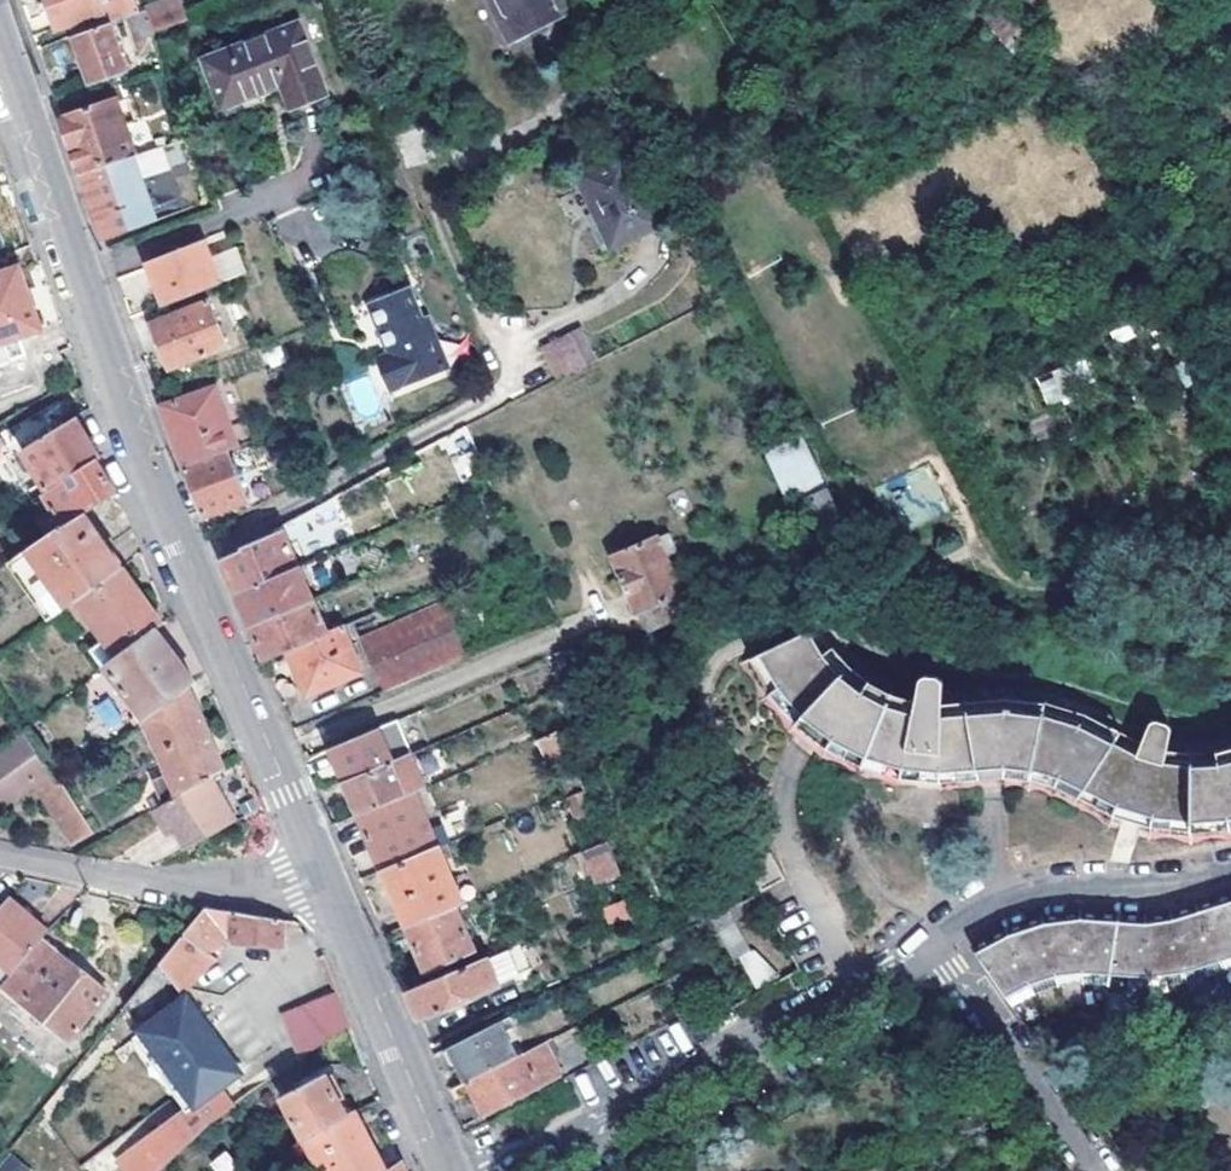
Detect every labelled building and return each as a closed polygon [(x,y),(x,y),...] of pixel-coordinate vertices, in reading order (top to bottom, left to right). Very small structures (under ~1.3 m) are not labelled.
[(141,10),(137,0),(110,0),(102,3),(101,0),(48,0),(56,25),(68,20),(72,32),(109,20),(124,15),(141,10)] [(146,8),(153,30),(186,17),(179,0),(168,0),(146,8)] [(514,38),(565,11),(559,0),(494,0),(514,38)] [(153,30),(146,8),(141,10),(124,15),(132,37),(153,30)] [(109,20),(72,32),(88,77),(123,65),(109,20)] [(226,103),(285,79),(295,103),(329,89),(301,20),(208,56),(226,103)] [(132,154),(155,146),(144,113),(136,116),(132,106),(168,94),(158,66),(124,78),(130,98),(124,99),(130,118),(122,120),(108,83),(56,102),(72,145),(80,170),(132,154)] [(132,154),(140,176),(167,167),(160,144),(155,146),(132,154)] [(140,176),(132,154),(80,170),(92,203),(104,237),(155,219),(140,176)] [(598,211),(616,247),(660,225),(625,155),(574,180),(591,214),(598,211)] [(165,304),(248,273),(238,248),(211,259),(203,237),(147,259),(165,304)] [(358,277),(378,327),(370,330),(384,362),(442,337),(421,288),(414,290),(401,259),(358,277)] [(18,266),(0,273),(0,361),(26,353),(20,336),(40,328),(18,266)] [(153,322),(170,367),(227,346),(210,302),(153,322)] [(555,378),(585,363),(569,330),(539,344),(555,378)] [(1089,384),(1088,366),(1038,370),(1041,405),(1074,403),(1073,385),(1089,384)] [(183,462),(228,447),(221,426),(230,422),(216,382),(162,401),(173,433),(183,462)] [(49,487),(96,458),(100,454),(75,415),(24,448),(49,487)] [(805,496),(826,486),(797,425),(760,444),(786,496),(805,496)] [(228,447),(183,462),(203,512),(246,499),(228,447)] [(19,451),(45,489),(49,487),(24,448),(19,451)] [(68,523),(87,510),(117,491),(96,458),(49,487),(45,489),(68,523)] [(898,475),(908,523),(940,517),(930,468),(898,475)] [(826,486),(805,496),(833,556),(851,549),(854,543),(826,486)] [(31,499),(52,533),(68,523),(45,489),(31,499)] [(281,527),(283,531),(285,535),(332,510),(327,501),(281,527)] [(74,601),(124,566),(87,510),(68,523),(52,533),(6,563),(46,620),(74,601)] [(670,528),(612,550),(634,605),(639,604),(648,628),(685,614),(675,590),(679,588),(665,552),(678,548),(670,528)] [(237,595),(296,568),(298,567),(285,535),(283,531),(222,559),(233,587),(237,595)] [(114,661),(157,629),(164,624),(124,566),(74,601),(114,661)] [(249,623),(309,597),(296,568),(237,595),(247,618),(249,623)] [(287,648),(324,631),(309,597),(249,623),(252,629),(265,657),(287,648)] [(441,602),(361,637),(382,689),(464,652),(441,602)] [(324,631),(287,648),(307,695),(362,671),(341,623),(324,631)] [(148,716),(189,684),(194,680),(157,629),(114,661),(109,664),(148,716)] [(1183,838),(1184,753),(1177,753),(1159,754),(1147,753),(1129,751),(1124,750),(1102,741),(1091,737),(1073,728),(1063,724),(994,715),(990,714),(928,725),(877,717),(854,706),(838,696),(833,693),(822,685),(814,678),(803,687),(788,666),(726,707),(750,736),(791,764),(806,774),(817,779),(827,784),(837,789),(845,792),(853,796),(884,802),(895,804),(912,806),(922,808),(932,807),(954,804),(968,803),(984,800),(993,799),(1015,802),(1034,806),(1052,814),(1059,817),(1079,824),(1091,828),(1097,829),(1126,834),(1133,835),(1138,836),(1149,837),(1167,838),(1175,838),(1183,838)] [(189,684),(148,716),(169,769),(152,781),(165,802),(207,776),(224,766),(189,684)] [(344,778),(390,757),(377,724),(330,745),(344,778)] [(536,740),(543,758),(561,750),(554,733),(536,740)] [(37,782),(76,844),(95,833),(65,780),(60,783),(27,734),(0,753),(0,807),(37,782)] [(1183,838),(1208,835),(1226,832),(1230,830),(1230,741),(1222,744),(1199,752),(1184,753),(1183,838)] [(390,757),(344,778),(358,812),(405,792),(390,757)] [(207,776),(165,802),(157,806),(168,825),(176,820),(181,828),(192,846),(233,821),(207,776)] [(383,868),(435,846),(438,845),(431,824),(415,787),(405,792),(358,812),(383,868)] [(565,794),(574,816),(593,807),(584,787),(565,794)] [(443,819),(431,824),(438,845),(452,839),(443,819)] [(172,832),(181,828),(176,820),(168,825),(172,832)] [(588,849),(599,874),(617,866),(606,840),(588,849)] [(435,846),(383,868),(406,924),(454,903),(459,901),(435,846)] [(765,903),(790,891),(772,855),(746,866),(765,903)] [(11,971),(42,936),(48,930),(8,893),(0,902),(0,961),(11,971)] [(624,918),(636,912),(630,896),(617,901),(624,918)] [(1006,932),(990,941),(972,950),(1009,1004),(1032,992),(1055,984),(1080,981),(1106,983),(1107,972),(1126,973),(1126,984),(1144,985),(1144,975),(1163,972),(1165,983),(1182,980),(1180,970),(1200,964),(1202,974),(1230,965),(1230,896),(1211,903),(1193,909),(1182,912),(1170,916),(1155,918),(1144,919),(1129,918),(1115,918),(1097,917),(1078,916),(1058,918),(1040,921),(1021,927),(1006,932)] [(67,914),(80,930),(100,915),(87,898),(67,914)] [(454,903),(406,924),(426,969),(450,958),(454,969),(479,959),(454,903)] [(283,933),(301,926),(297,921),(207,906),(162,961),(184,990),(214,956),(209,949),(234,935),(232,942),(254,943),(253,949),(262,950),(263,944),(281,944),(283,933)] [(42,936),(11,971),(1,981),(72,1037),(109,989),(42,936)] [(479,959),(454,969),(407,988),(420,1015),(497,984),(485,956),(479,959)] [(350,1024),(336,988),(281,1010),(299,1055),(350,1024)] [(144,1027),(196,1099),(122,1153),(135,1170),(155,1170),(205,1124),(210,1119),(234,1104),(219,1084),(241,1068),(188,995),(144,1027)] [(467,1079),(515,1056),(504,1035),(518,1029),(512,1015),(451,1046),(467,1079)] [(515,1056),(467,1079),(485,1115),(526,1094),(527,1096),(564,1076),(547,1039),(515,1056)] [(307,1138),(355,1110),(326,1053),(277,1078),(307,1138)] [(307,1138),(324,1170),(384,1170),(387,1169),(357,1109),(355,1110),(307,1138)] [(31,1168),(8,1152),(0,1163),(0,1170),(29,1170),(31,1168)] [(224,1170),(243,1170),(228,1152),(216,1161),(224,1170)] [(384,1170),(405,1170),(401,1160),(387,1169),(384,1170)]
